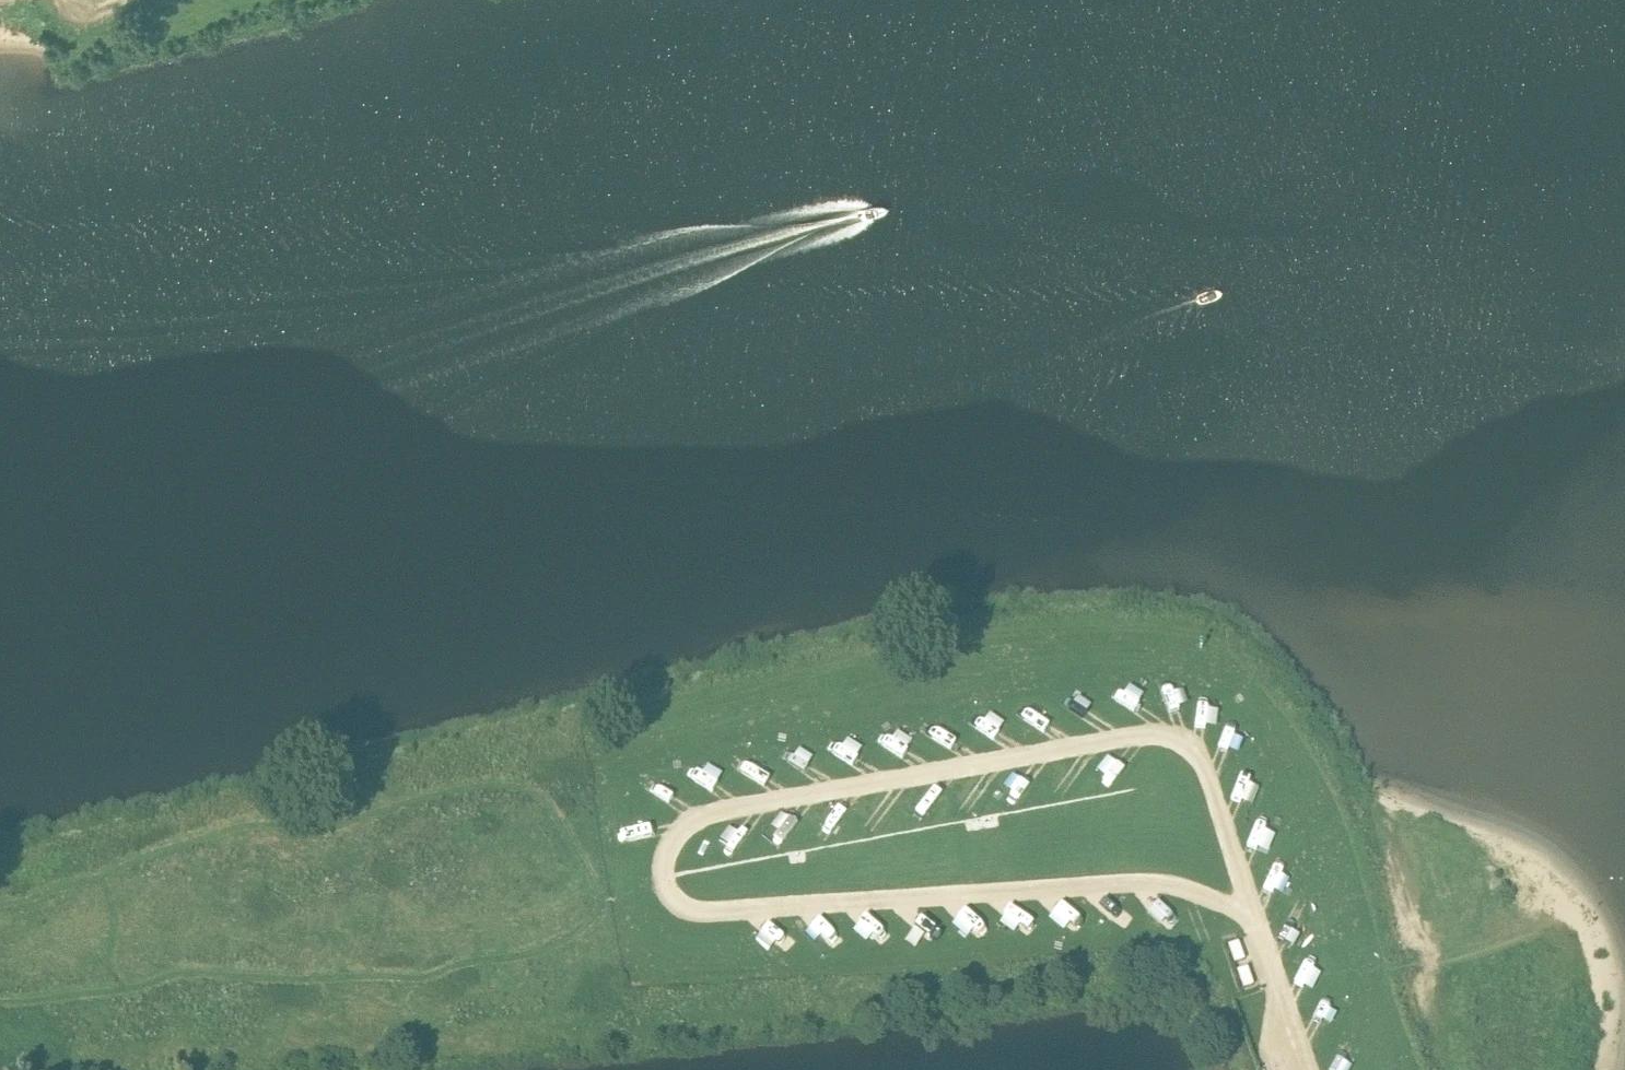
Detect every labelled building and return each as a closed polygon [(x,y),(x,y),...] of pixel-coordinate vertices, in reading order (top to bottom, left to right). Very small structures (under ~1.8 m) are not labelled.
[(1238,943),(1229,946),(1235,964),(1244,960),(1238,943)] [(1238,971),(1244,989),(1253,986),(1247,968),(1238,971)]
